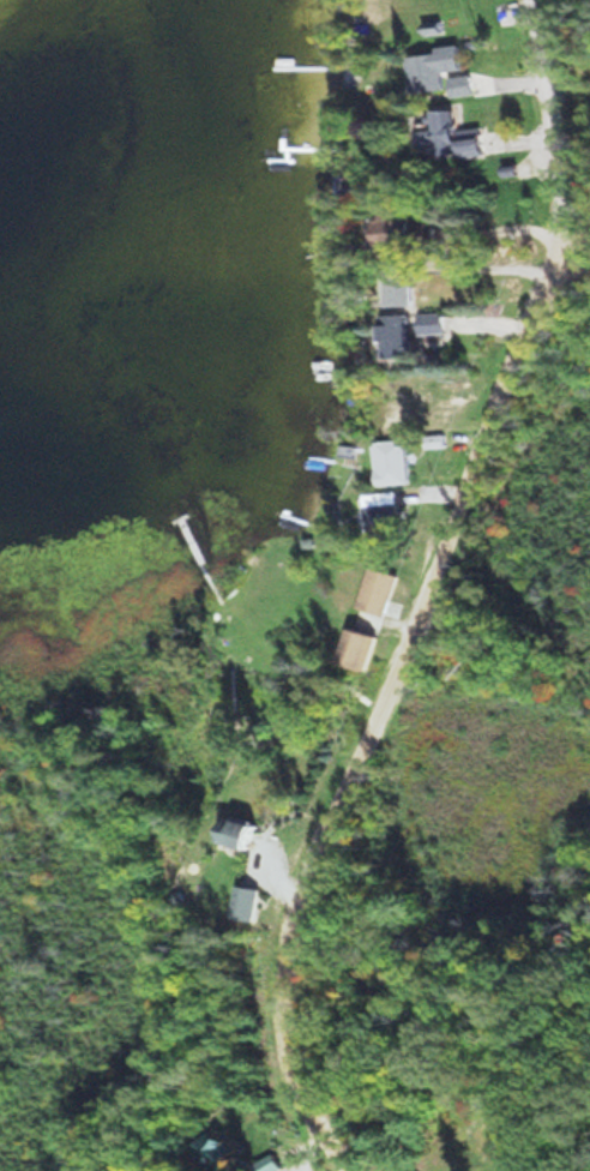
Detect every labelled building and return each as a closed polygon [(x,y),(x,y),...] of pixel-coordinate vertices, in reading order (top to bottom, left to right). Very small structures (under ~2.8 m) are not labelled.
[(408,92),(441,88),(439,71),(459,69),(456,44),(433,46),(434,52),(404,56),(408,92)] [(469,94),(468,75),(446,76),(447,95),(469,94)] [(450,109),(429,111),(430,124),(419,125),(421,146),(431,145),(431,156),(456,154),(457,155),(483,154),(481,132),(452,134),(450,109)] [(438,241),(436,222),(415,225),(413,209),(381,213),(386,248),(438,241)] [(394,306),(418,306),(418,278),(394,278),(394,306)] [(447,313),(423,313),(423,334),(447,334),(447,313)] [(390,314),(390,347),(403,347),(403,355),(416,355),(416,314),(390,314)] [(410,438),(380,439),(381,484),(411,483),(410,438)] [(368,492),(369,523),(400,523),(400,492),(368,492)] [(396,574),(368,565),(355,607),(383,616),(396,574)] [(373,635),(349,627),(339,661),(363,668),(373,635)] [(221,841),(249,850),(257,823),(229,815),(221,841)] [(262,888),(250,886),(248,899),(239,898),(236,916),(257,920),(262,888)] [(275,1157),(258,1161),(260,1170),(279,1170),(275,1157)]
